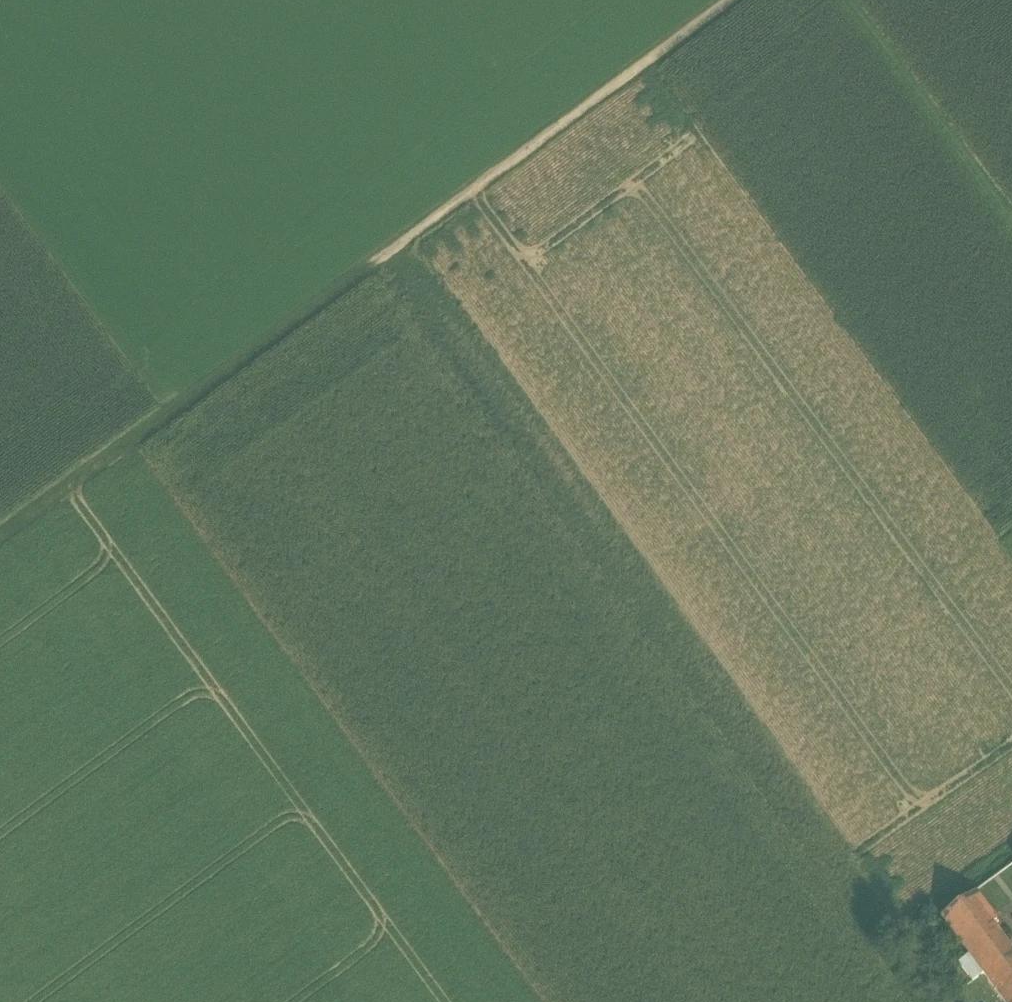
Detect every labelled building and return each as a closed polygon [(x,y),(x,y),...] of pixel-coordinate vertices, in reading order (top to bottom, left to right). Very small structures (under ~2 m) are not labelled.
[(975,969),(1006,946),(989,923),(994,920),(971,888),(935,914),(975,969)] [(975,969),(1000,1001),(1011,1001),(1011,955),(1006,946),(975,969)]
